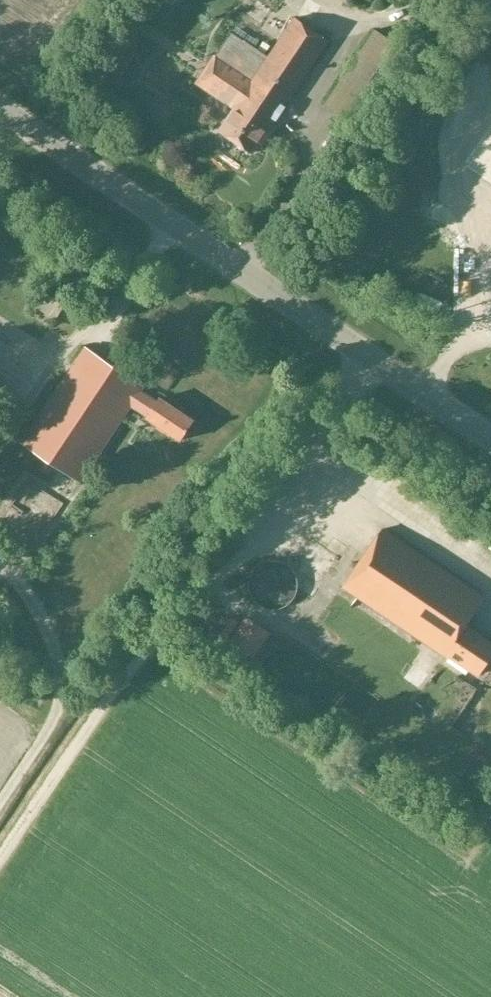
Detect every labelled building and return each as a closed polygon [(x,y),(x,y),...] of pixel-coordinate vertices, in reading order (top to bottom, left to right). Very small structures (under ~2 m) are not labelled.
[(254,79),(216,54),(196,84),(234,109),(219,131),(252,154),(328,41),(295,19),(269,57),(254,79)] [(254,79),(269,57),(231,31),(216,53),(216,54),(254,79)] [(463,219),(452,201),(434,213),(445,231),(463,219)] [(55,320),(64,306),(44,292),(34,306),(55,320)] [(181,441),(194,422),(159,398),(157,402),(140,391),(143,387),(85,348),(22,443),(80,481),(131,406),(147,417),(146,418),(181,441)] [(297,453),(285,464),(295,474),(307,463),(297,453)] [(490,656),(490,645),(464,627),(483,598),(382,530),(343,588),(448,658),(449,656),(478,675),(490,656)] [(298,587),(298,585),(297,582),(297,580),(296,577),(296,575),(295,573),(293,571),(292,570),(290,568),(289,566),(287,565),(284,563),(282,562),(279,561),(277,561),(274,561),(271,561),(269,561),(267,561),(265,562),(262,563),(260,565),(258,566),(257,567),(255,569),(253,571),(252,573),(251,575),(250,578),(249,580),(249,583),(249,585),(249,587),(249,589),(250,592),(250,594),(252,597),(253,598),(254,600),(255,602),(257,603),(259,605),(260,606),(263,607),(265,608),(268,609),(270,609),(272,609),(275,609),(278,609),(282,608),(284,607),(286,606),(287,605),(290,603),(292,601),(293,599),(294,597),(296,595),(297,592),(297,590),(298,587)] [(311,578),(300,594),(311,601),(322,585),(311,578)] [(254,660),(272,633),(246,616),(228,643),(254,660)]
